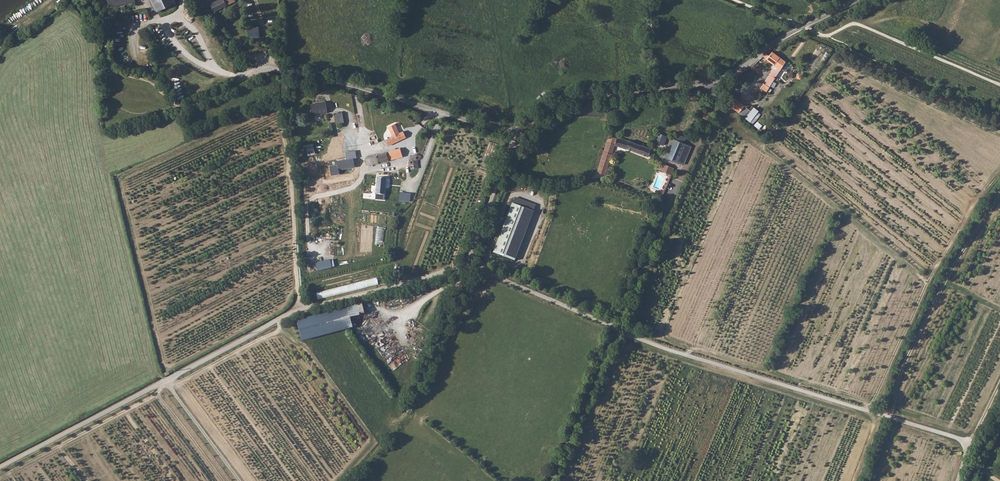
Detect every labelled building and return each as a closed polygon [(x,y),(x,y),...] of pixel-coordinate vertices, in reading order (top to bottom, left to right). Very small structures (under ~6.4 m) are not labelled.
[(157,11),(175,3),(174,0),(151,0),(157,11)] [(235,0),(219,0),(217,0),(210,3),(214,12),(235,1),(235,0)] [(258,26),(248,27),(249,37),(259,37),(258,26)] [(767,53),(764,55),(777,65),(774,69),(773,68),(765,80),(766,80),(765,83),(763,83),(761,87),(767,91),(786,60),(774,51),(770,55),(767,53)] [(736,99),(729,106),(738,113),(744,105),(736,99)] [(325,101),(311,103),(313,115),(327,112),(325,101)] [(342,112),(335,114),(337,123),(345,122),(342,112)] [(391,137),(385,139),(386,140),(387,142),(388,146),(406,137),(403,131),(391,137)] [(656,142),(664,145),(668,136),(660,133),(656,142)] [(604,174),(614,145),(626,149),(648,156),(652,148),(643,145),(642,145),(618,137),(616,140),(612,139),(612,141),(607,139),(596,171),(604,174)] [(537,138),(531,144),(536,149),(542,142),(537,138)] [(692,147),(675,140),(667,159),(684,165),(692,147)] [(400,148),(365,158),(368,166),(402,156),(400,148)] [(416,154),(410,156),(410,161),(412,161),(414,169),(418,168),(418,161),(419,160),(420,160),(421,159),(421,158),(421,156),(420,155),(419,154),(416,154)] [(354,160),(338,162),(339,169),(355,166),(354,160)] [(674,168),(663,163),(659,171),(672,175),(674,168)] [(648,174),(652,175),(656,166),(652,164),(648,174)] [(377,176),(375,200),(384,200),(386,178),(384,178),(384,177),(377,176)] [(515,197),(492,251),(515,259),(537,205),(515,197)] [(375,244),(383,245),(385,227),(377,226),(375,244)] [(330,259),(315,262),(317,271),(332,268),(330,259)] [(362,303),(296,320),(302,341),(353,327),(350,317),(364,312),(362,303)]
